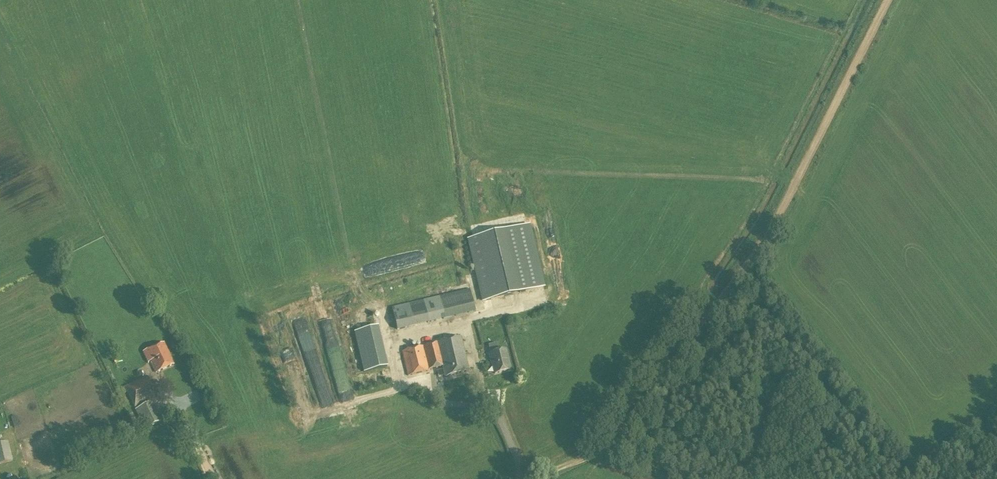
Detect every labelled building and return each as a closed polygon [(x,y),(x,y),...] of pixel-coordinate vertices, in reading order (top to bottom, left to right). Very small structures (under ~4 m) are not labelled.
[(529,226),(468,241),(469,245),(482,303),(544,288),(529,226)] [(253,281),(260,279),(256,261),(248,263),(253,281)] [(408,277),(411,286),(423,282),(421,274),(408,277)] [(406,277),(395,280),(398,290),(409,287),(406,277)] [(428,324),(475,313),(469,290),(423,301),(428,324)] [(401,306),(391,308),(397,331),(406,329),(401,306)] [(305,309),(290,313),(299,340),(300,340),(303,348),(316,344),(305,309)] [(379,323),(355,329),(366,372),(390,365),(379,323)] [(337,377),(348,375),(337,332),(336,332),(335,325),(325,328),(337,377)] [(469,372),(461,338),(402,351),(408,376),(429,371),(429,370),(443,366),(445,377),(469,372)] [(174,364),(164,343),(143,352),(148,363),(150,361),(156,373),(168,367),(174,364)] [(495,374),(510,370),(505,350),(490,353),(495,374)] [(135,407),(156,397),(147,377),(125,387),(135,407)] [(331,395),(327,387),(317,392),(321,399),(331,395)] [(161,419),(152,400),(139,406),(148,425),(161,419)] [(13,461),(8,442),(0,444),(0,465),(13,461)]
